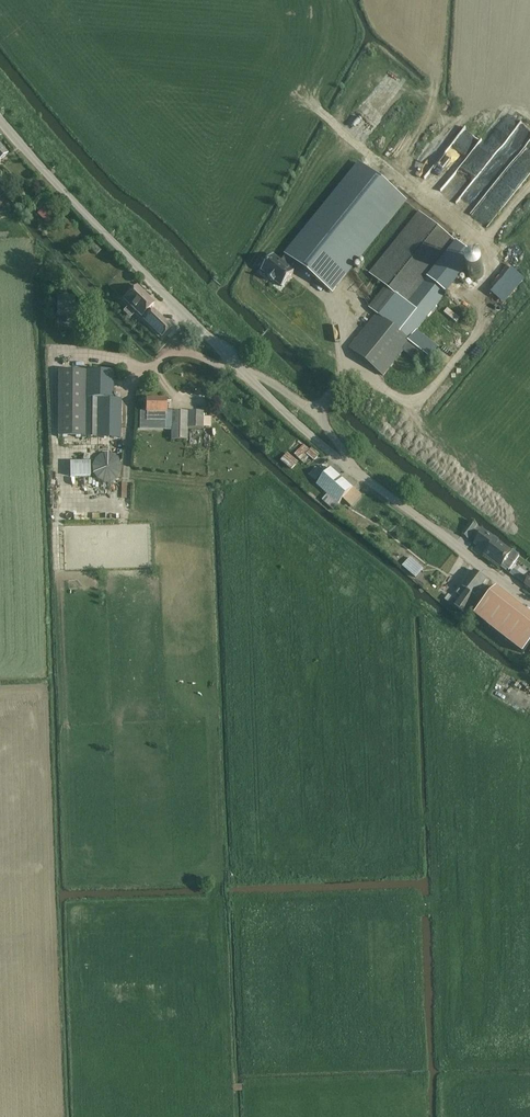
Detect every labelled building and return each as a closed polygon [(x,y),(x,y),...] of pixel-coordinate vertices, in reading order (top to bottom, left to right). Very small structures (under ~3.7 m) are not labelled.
[(332,292),(406,201),(360,164),(287,255),(281,262),(274,255),(262,270),(282,287),(294,272),(290,269),(296,262),(332,292)] [(38,214),(44,221),(52,213),(53,212),(47,205),(44,209),(39,213),(38,214)] [(411,343),(411,342),(409,340),(416,331),(446,294),(447,294),(433,283),(428,279),(431,274),(457,243),(419,212),(369,274),(385,287),(368,308),(376,314),(348,349),(383,376),(403,351),(403,352),(411,343)] [(137,285),(124,298),(142,315),(143,314),(146,317),(144,320),(161,336),(171,326),(154,309),(152,311),(149,308),(154,302),(137,285)] [(73,298),(57,299),(57,315),(66,315),(67,322),(73,321),(73,298)] [(416,331),(409,340),(411,342),(411,343),(422,352),(429,357),(437,347),(416,331)] [(411,343),(403,352),(414,361),(422,352),(411,343)] [(60,371),(58,371),(58,438),(86,438),(96,438),(120,438),(120,428),(120,399),(112,399),(113,385),(113,371),(87,371),(60,371)] [(146,422),(155,422),(155,413),(165,413),(165,428),(171,428),(171,440),(187,440),(187,428),(202,429),(203,412),(172,411),(172,413),(166,413),(166,400),(146,399),(146,413),(146,422)] [(311,447),(305,454),(313,461),(319,455),(311,447)] [(286,453),(279,461),(290,470),(297,462),(286,453)] [(317,465),(309,474),(316,480),(323,471),(317,465)] [(352,506),(361,496),(352,488),(353,487),(331,468),(317,485),(315,487),(325,496),(322,500),(333,511),(340,504),(339,504),(343,499),(352,506)] [(468,538),(471,534),(477,525),(472,521),(462,534),(468,538)] [(478,539),(474,544),(476,545),(487,553),(485,555),(501,568),(502,566),(509,571),(519,557),(520,557),(513,551),(512,552),(512,553),(496,541),(489,536),(484,532),(483,532),(483,533),(478,539)] [(415,578),(423,570),(410,558),(402,567),(415,578)] [(513,569),(509,574),(514,578),(518,573),(513,569)] [(453,598),(450,603),(456,607),(455,608),(464,614),(476,597),(475,596),(487,579),(474,570),(462,586),(462,587),(457,593),(462,597),(460,601),(459,602),(453,598)] [(529,645),(529,614),(496,588),(474,616),(523,654),(529,645)]
